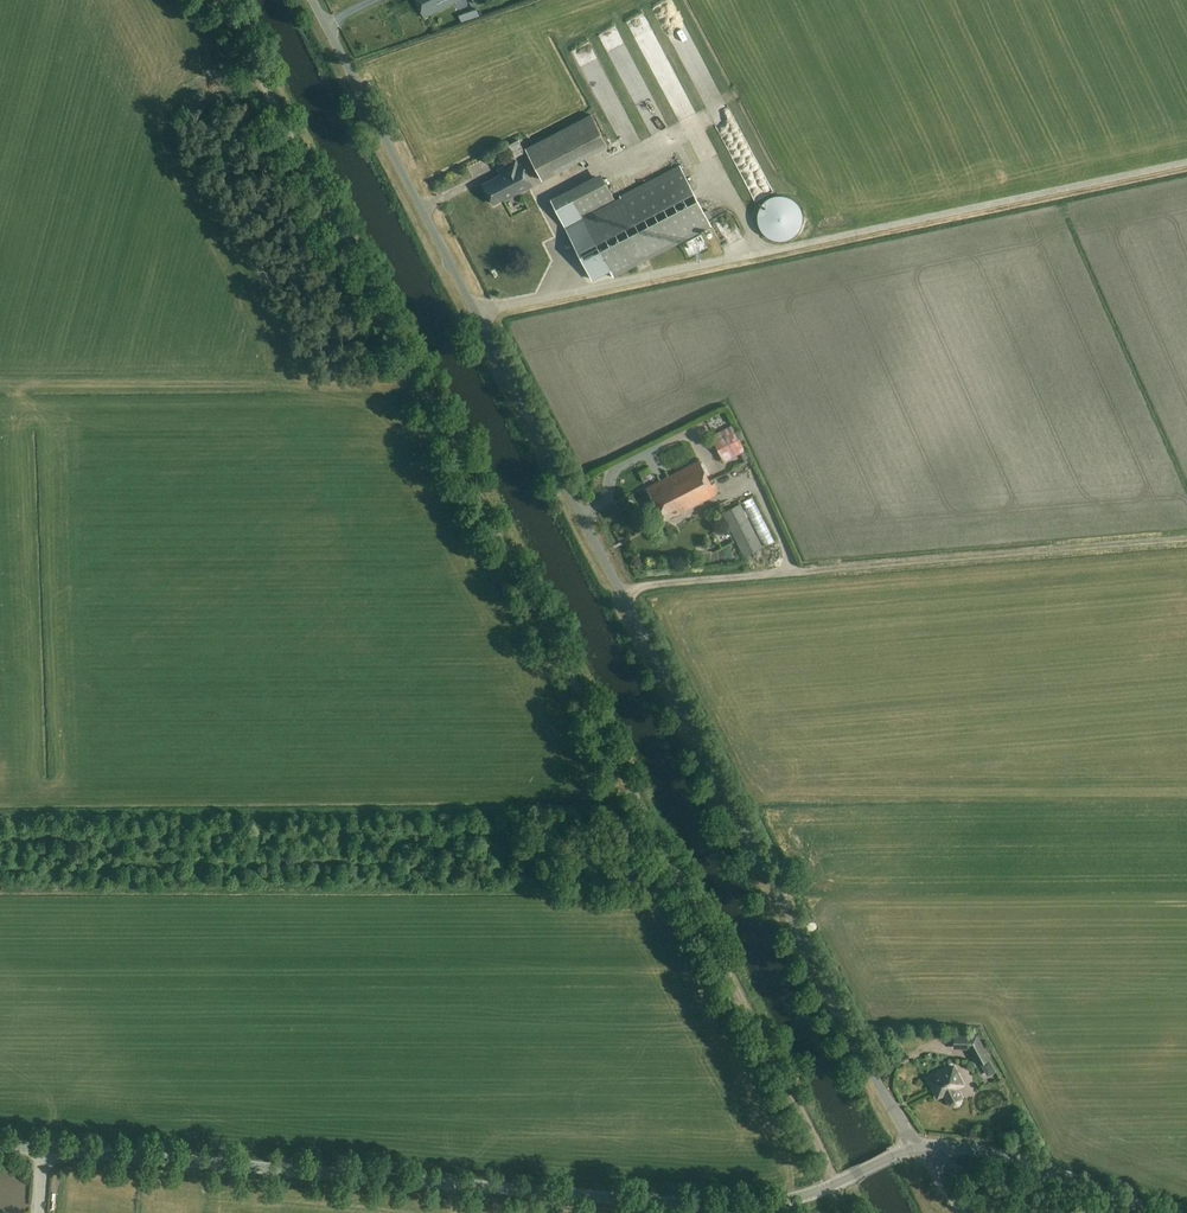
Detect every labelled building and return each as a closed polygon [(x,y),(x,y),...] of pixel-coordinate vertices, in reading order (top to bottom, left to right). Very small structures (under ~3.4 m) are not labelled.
[(424,17),(459,0),(415,0),(424,17)] [(735,81),(726,84),(729,92),(738,89),(735,81)] [(627,134),(627,119),(603,120),(603,134),(627,134)] [(542,181),(567,168),(550,135),(525,148),(542,181)] [(499,173),(481,183),(492,204),(502,200),(503,201),(532,186),(520,164),(518,165),(515,159),(497,169),(499,173)] [(479,181),(495,173),(492,167),(476,175),(479,181)] [(676,167),(607,196),(598,176),(547,197),(560,227),(563,226),(586,281),(608,272),(607,270),(702,231),(676,167)] [(779,241),(781,241),(783,241),(785,240),(787,240),(789,239),(790,238),(792,237),(794,236),(795,235),(797,233),(798,232),(799,230),(800,228),(801,226),(801,225),(802,223),(802,221),(802,219),(802,217),(802,215),(801,213),(801,211),(800,209),(799,207),(798,205),(797,204),(795,202),(794,201),(792,200),(790,199),(789,198),(787,197),(785,197),(783,196),(781,196),(779,196),(777,196),(775,197),(773,197),(771,198),(769,199),(767,200),(766,201),(764,202),(763,204),(762,205),(761,207),(760,209),(759,211),(758,213),(758,215),(757,217),(757,219),(757,221),(758,223),(758,225),(759,226),(760,228),(761,230),(762,232),(763,233),(764,235),(766,236),(767,237),(769,238),(771,239),(773,240),(775,240),(777,241),(779,241)] [(815,205),(801,207),(805,225),(818,223),(815,205)] [(723,462),(745,451),(732,425),(710,436),(723,462)] [(667,502),(709,480),(699,460),(645,487),(654,504),(665,498),(667,502)] [(665,498),(654,504),(663,520),(674,514),(675,516),(716,494),(709,480),(667,502),(665,498)] [(744,557),(762,548),(740,504),(722,513),(744,557)] [(996,1071),(989,1059),(990,1058),(976,1034),(953,1033),(952,1049),(967,1049),(976,1066),(980,1063),(987,1076),(996,1071)] [(959,1096),(955,1088),(961,1085),(952,1067),(927,1080),(937,1098),(943,1095),(947,1103),(949,1105),(950,1105),(952,1106),(953,1106),(956,1106),(957,1105),(959,1103),(960,1100),(960,1099),(959,1096)]
